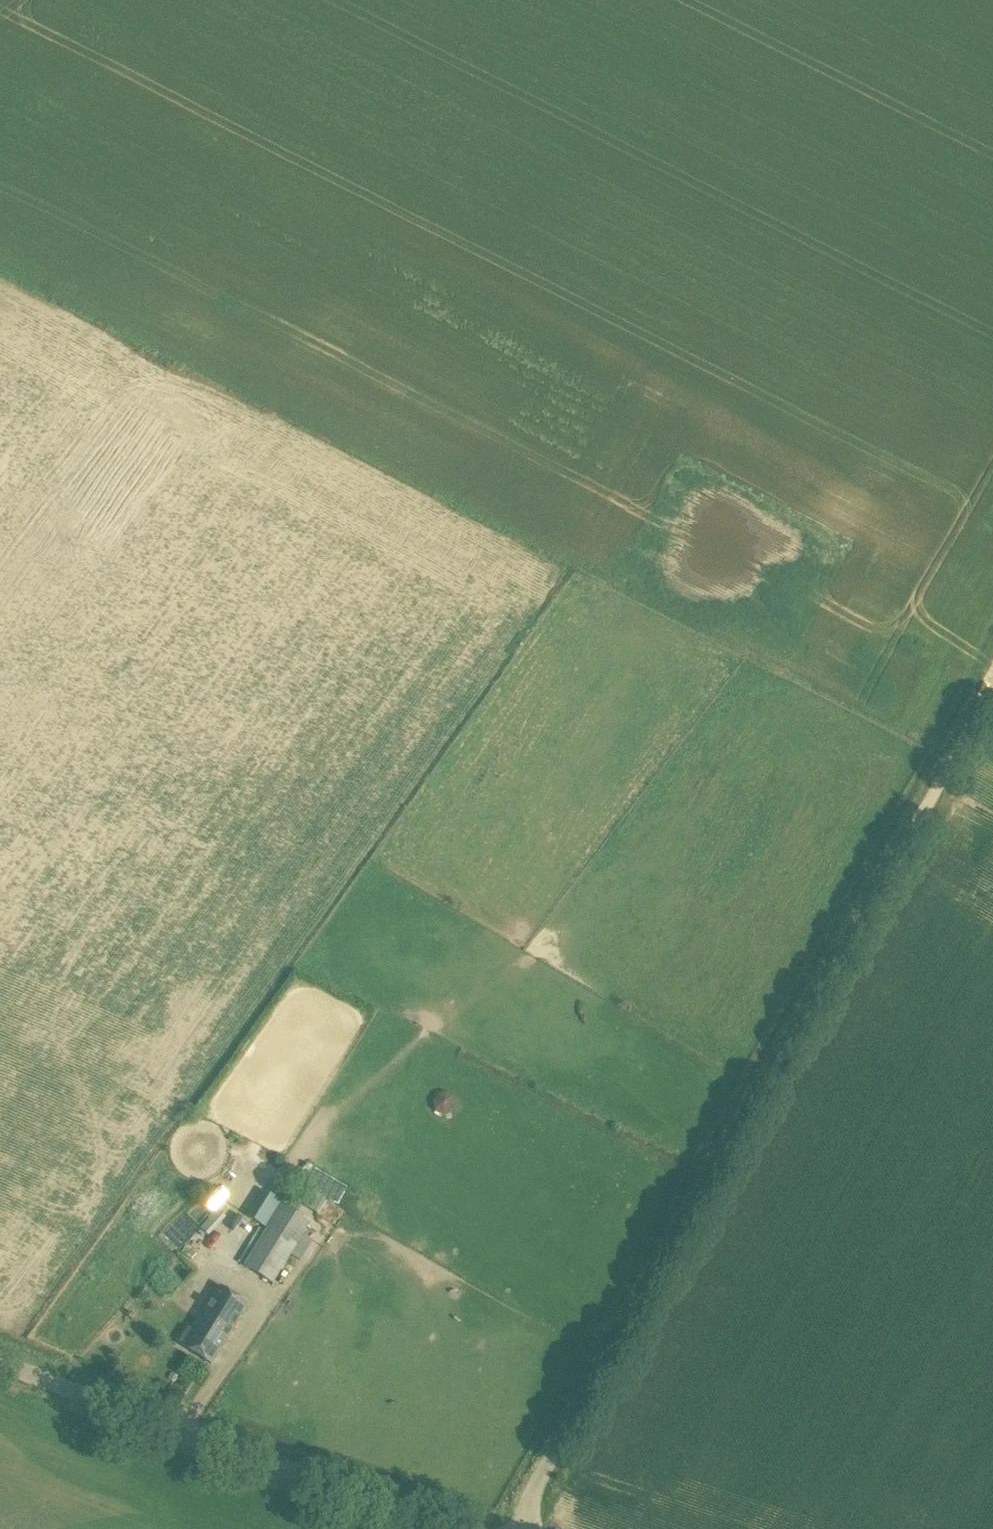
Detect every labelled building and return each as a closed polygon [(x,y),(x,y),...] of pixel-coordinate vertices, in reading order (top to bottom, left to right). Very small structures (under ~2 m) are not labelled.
[(317,1213),(326,1199),(303,1184),(294,1199),(317,1213)] [(226,1188),(211,1207),(222,1216),(237,1196),(226,1188)] [(311,1222),(261,1191),(246,1215),(241,1211),(236,1219),(250,1228),(255,1220),(267,1228),(264,1232),(259,1228),(237,1262),(272,1284),(311,1222)] [(211,1364),(247,1306),(220,1289),(194,1332),(188,1328),(179,1342),(185,1346),(184,1347),(211,1364)]
